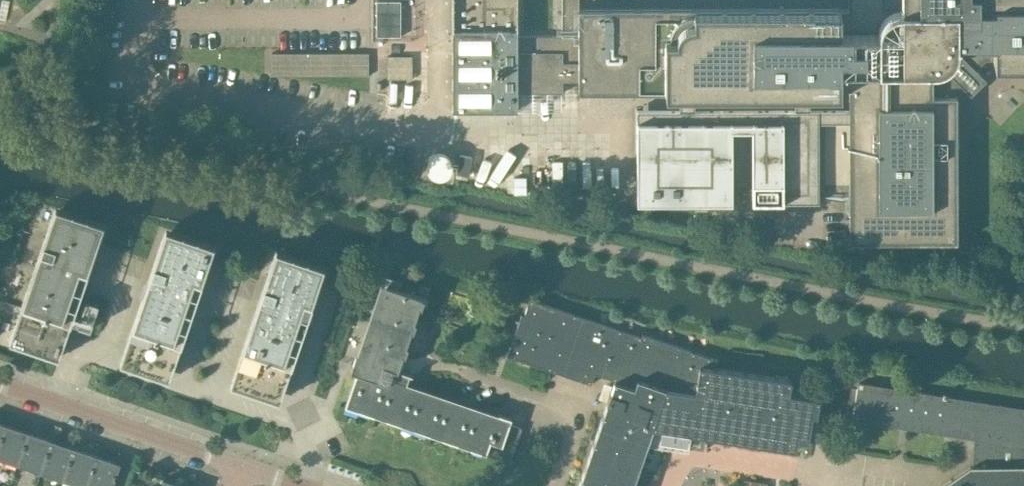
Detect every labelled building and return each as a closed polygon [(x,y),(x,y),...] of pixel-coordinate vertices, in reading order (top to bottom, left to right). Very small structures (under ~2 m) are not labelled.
[(562,35),(518,35),(518,0),(453,0),(453,110),(480,110),(490,110),(503,110),(509,110),(518,110),(518,93),(520,93),(543,93),(563,93),(563,81),(576,81),(579,81),(579,93),(660,93),(679,92),(679,98),(679,108),(637,108),(637,119),(637,152),(638,180),(638,189),(638,194),(638,200),(640,200),(701,200),(732,200),(732,152),(732,142),(731,127),(743,127),(752,127),(752,145),(752,152),(752,179),(752,200),(754,200),(780,200),(782,200),(816,199),(818,199),(818,194),(847,194),(849,194),(849,242),(957,242),(957,188),(957,184),(957,116),(957,112),(957,95),(956,95),(956,90),(962,84),(963,85),(965,88),(981,72),(978,70),(977,69),(987,60),(995,60),(995,62),(1023,63),(1023,0),(848,0),(848,8),(808,8),(800,8),(579,8),(579,0),(562,0),(562,35)] [(401,1),(393,1),(377,1),(377,28),(377,36),(401,36),(401,1)] [(368,51),(271,51),(272,76),(368,75),(368,51)] [(387,78),(412,78),(412,56),(387,56),(387,78)] [(421,152),(420,175),(472,177),(473,154),(421,152)] [(87,274),(102,229),(54,213),(10,342),(59,358),(72,320),(87,274)] [(169,380),(215,245),(166,228),(121,363),(169,380)] [(279,401),(325,266),(276,250),(231,385),(279,401)] [(414,322),(422,297),(386,285),(378,309),(414,322)] [(508,355),(553,370),(591,383),(595,373),(614,380),(602,415),(578,485),(633,485),(653,426),(685,431),(684,437),(693,438),(702,440),(703,434),(797,448),(799,439),(810,441),(813,420),(814,414),(818,415),(821,397),(812,396),(790,393),(793,379),(717,367),(718,359),(718,358),(652,336),(642,333),(641,336),(530,298),(529,302),(524,314),(522,313),(519,321),(516,319),(512,332),(515,333),(508,355)] [(90,328),(99,303),(86,299),(78,324),(90,328)] [(405,346),(414,322),(378,309),(369,334),(405,346)] [(398,370),(405,346),(369,334),(361,358),(368,361),(386,366),(398,370)] [(371,415),(386,366),(368,361),(365,368),(353,364),(350,371),(356,373),(345,406),(371,415)] [(411,378),(412,375),(398,370),(386,366),(371,415),(401,425),(412,391),(407,389),(411,378)] [(858,383),(852,420),(904,428),(973,438),(973,467),(970,467),(942,485),(1023,485),(1023,409),(858,383)] [(427,434),(439,400),(412,391),(401,425),(427,434)] [(454,442),(465,408),(439,400),(427,434),(454,442)] [(510,424),(511,418),(498,414),(496,419),(465,408),(454,442),(510,461),(521,428),(510,424)] [(30,432),(5,424),(0,439),(0,458),(19,464),(30,432)] [(40,471),(51,440),(30,432),(19,464),(40,471)] [(66,480),(77,448),(51,440),(40,471),(66,480)] [(99,456),(77,448),(66,480),(83,485),(90,485),(99,456)] [(120,463),(99,456),(90,485),(112,485),(120,463)] [(134,469),(126,466),(119,485),(128,485),(134,469)]
